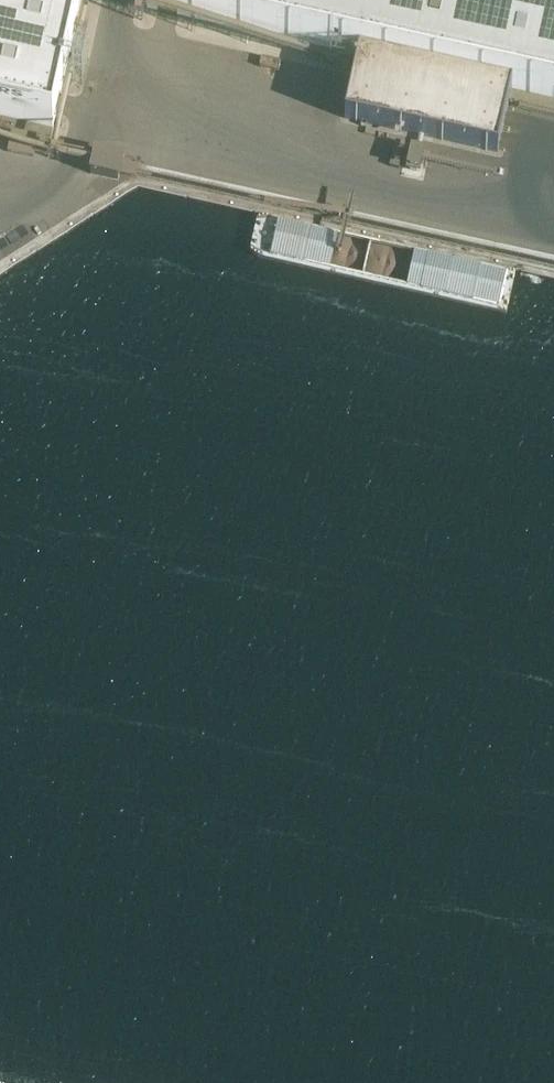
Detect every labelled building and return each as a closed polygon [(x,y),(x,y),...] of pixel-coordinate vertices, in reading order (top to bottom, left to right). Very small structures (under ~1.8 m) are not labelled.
[(53,127),(80,0),(0,0),(0,115),(53,127)] [(146,7),(358,54),(343,118),(499,152),(511,99),(513,88),(553,97),(553,0),(147,0),(146,7)]
